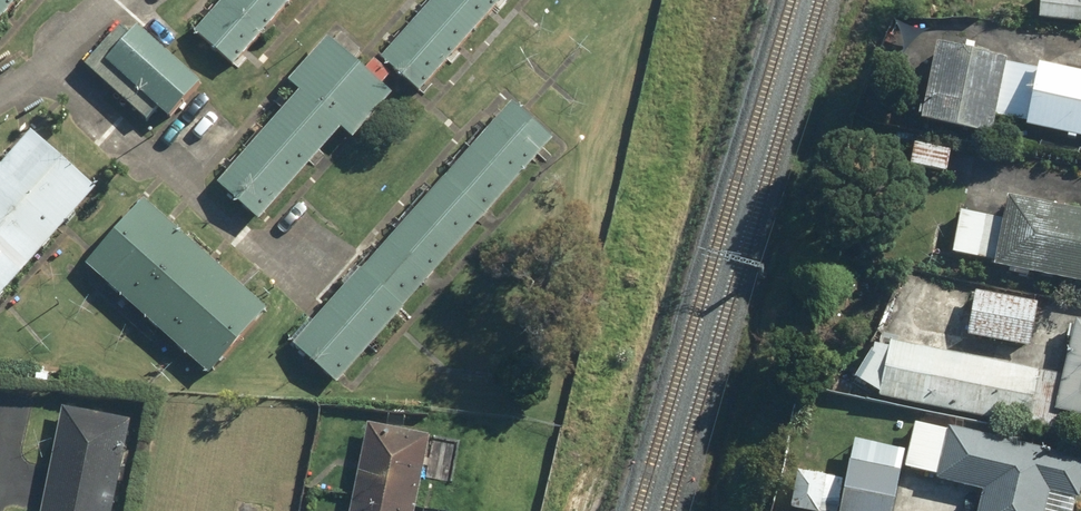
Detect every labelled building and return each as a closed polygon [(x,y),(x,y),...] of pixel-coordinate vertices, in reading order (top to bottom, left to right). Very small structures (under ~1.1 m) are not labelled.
[(19,0),(0,0),(0,21),(19,0)] [(233,64),(292,0),(222,0),(195,29),(233,64)] [(420,96),(506,0),(436,0),(381,60),(420,96)] [(1038,20),(1080,25),(1080,0),(1040,0),(1038,20)] [(131,15),(83,66),(145,124),(158,111),(167,120),(202,83),(131,15)] [(214,186),(255,224),(341,130),(352,141),(392,97),(381,87),(390,77),(372,61),(364,70),(355,62),(363,54),(340,33),(331,42),(327,38),(288,81),(300,92),(214,186)] [(922,120),(993,137),(997,119),(1024,125),(1024,127),(1080,141),(1080,70),(1041,61),(1038,73),(1008,66),(1010,60),(940,43),(922,120)] [(292,347),(335,386),(555,144),(512,105),(292,347)] [(96,186),(32,129),(28,133),(0,164),(0,292),(96,186)] [(914,145),(910,166),(946,174),(950,153),(914,145)] [(992,266),(1010,270),(1009,276),(1026,280),(1027,276),(1080,288),(1080,211),(1012,196),(1007,219),(961,208),(951,250),(993,260),(992,266)] [(142,200),(83,265),(207,376),(266,312),(142,200)] [(978,294),(970,337),(1030,347),(1037,304),(978,294)] [(1074,321),(1055,414),(1080,419),(1080,323),(1074,321)] [(878,397),(1025,426),(1036,371),(888,342),(878,397)] [(42,510),(115,510),(133,423),(63,409),(42,510)] [(904,468),(936,476),(935,480),(982,492),(977,510),(1047,510),(1051,494),(1080,501),(1080,499),(1080,458),(949,425),(947,432),(915,424),(904,468)] [(349,510),(412,510),(428,439),(367,426),(349,510)] [(902,473),(842,464),(836,510),(897,510),(902,473)]
